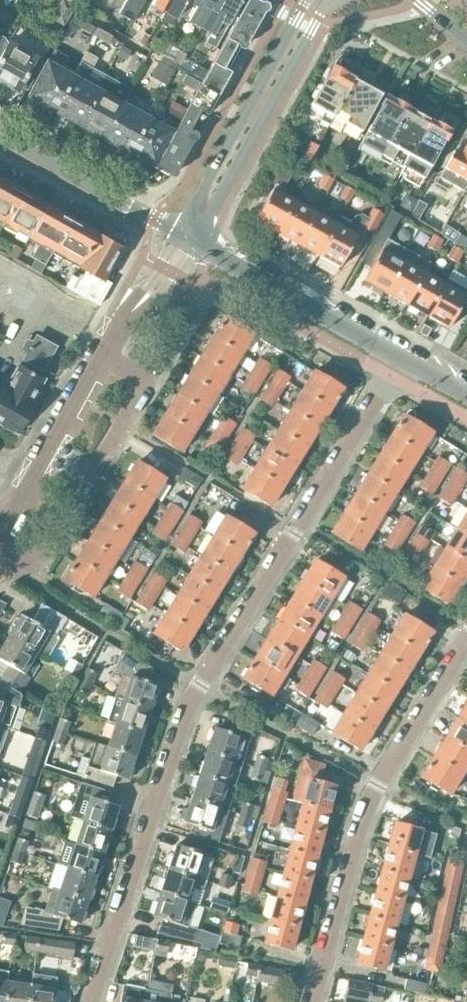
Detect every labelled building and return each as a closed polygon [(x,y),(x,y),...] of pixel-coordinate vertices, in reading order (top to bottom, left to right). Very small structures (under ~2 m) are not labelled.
[(53,17),(65,24),(78,0),(63,0),(53,17)] [(76,6),(87,12),(93,1),(92,0),(80,0),(76,6)] [(129,17),(133,19),(144,0),(126,0),(120,12),(129,17)] [(172,0),(154,0),(148,10),(163,18),(172,0)] [(163,18),(172,23),(185,0),(172,0),(163,18)] [(216,0),(190,0),(190,1),(197,5),(190,19),(202,26),(216,0)] [(219,92),(230,72),(223,68),(237,42),(245,45),(268,4),(269,3),(264,0),(265,0),(247,0),(233,25),(226,39),(208,71),(201,67),(197,75),(204,78),(202,82),(219,92)] [(226,39),(233,25),(229,22),(241,0),(216,0),(202,26),(214,33),(226,39)] [(73,17),(67,28),(75,33),(79,25),(94,34),(98,27),(83,18),(81,22),(73,17)] [(98,26),(98,27),(94,34),(109,42),(113,35),(98,26)] [(145,31),(139,41),(145,45),(151,35),(145,31)] [(150,47),(157,50),(163,40),(156,36),(150,47)] [(163,54),(178,62),(181,63),(187,52),(163,40),(157,50),(163,54)] [(36,57),(9,42),(0,59),(0,77),(20,88),(36,57)] [(127,59),(132,49),(122,44),(116,53),(127,59)] [(56,108),(76,74),(62,67),(68,55),(55,48),(30,94),(56,108)] [(100,88),(81,77),(87,67),(91,69),(98,56),(89,51),(76,74),(56,108),(81,122),(100,88)] [(178,62),(163,54),(160,60),(151,75),(167,84),(175,69),(174,68),(178,62)] [(329,126),(356,80),(345,75),(350,65),(336,58),(311,105),(325,113),(320,120),(329,126)] [(360,74),(356,80),(329,126),(357,140),(362,133),(382,95),(368,87),(372,80),(360,74)] [(106,136),(130,93),(133,88),(108,75),(100,88),(81,122),(106,136)] [(219,92),(202,82),(191,76),(184,88),(195,94),(187,109),(173,101),(165,116),(173,120),(169,126),(176,129),(157,163),(156,166),(168,174),(170,170),(175,173),(198,131),(190,127),(201,108),(208,112),(219,92)] [(131,149),(150,115),(135,107),(140,98),(130,93),(106,136),(131,149)] [(383,155),(410,105),(412,100),(399,93),(397,98),(388,93),(362,144),(383,155)] [(404,167),(431,117),(433,112),(420,105),(418,109),(410,105),(383,155),(404,167)] [(176,129),(169,126),(150,115),(131,149),(157,163),(176,129)] [(439,121),(431,117),(404,167),(425,179),(455,123),(441,116),(439,121)] [(308,165),(313,156),(319,146),(310,141),(301,156),(303,157),(300,161),(308,165)] [(444,170),(436,185),(460,197),(466,185),(466,142),(463,148),(460,146),(456,153),(454,152),(444,170)] [(277,232),(294,200),(283,194),(286,189),(285,188),(294,170),(275,160),(264,179),(275,185),(256,220),(277,232)] [(325,174),(319,185),(328,191),(335,180),(325,174)] [(22,188),(0,176),(0,219),(3,221),(22,188)] [(346,186),(340,197),(349,202),(356,191),(346,186)] [(28,235),(47,202),(22,188),(3,221),(28,235)] [(419,200),(407,193),(400,207),(412,213),(419,200)] [(428,204),(420,199),(412,215),(420,219),(428,204)] [(315,212),(294,200),(277,232),(298,243),(315,212)] [(351,222),(340,216),(319,255),(340,267),(358,235),(363,227),(373,233),(387,207),(377,201),(368,217),(362,214),(355,216),(351,222)] [(72,216),(47,202),(28,235),(53,249),(72,216)] [(378,234),(388,238),(398,212),(389,208),(378,234)] [(319,255),(340,216),(333,212),(329,220),(315,212),(298,243),(319,255)] [(79,263),(97,230),(72,216),(53,249),(79,263)] [(97,229),(97,230),(79,263),(76,266),(85,271),(81,278),(73,274),(66,286),(99,304),(112,281),(105,277),(123,244),(97,229)] [(466,247),(466,236),(458,231),(453,240),(466,247)] [(434,234),(428,245),(437,251),(444,240),(434,234)] [(14,242),(8,252),(17,257),(22,248),(23,247),(14,242)] [(386,292),(403,261),(391,255),(395,249),(385,244),(365,281),(386,292)] [(455,246),(449,257),(459,263),(465,252),(455,246)] [(407,304),(424,273),(403,261),(386,292),(407,304)] [(428,316),(445,284),(424,273),(407,304),(428,316)] [(445,284),(428,316),(449,328),(463,302),(466,304),(466,289),(459,285),(450,280),(447,285),(445,284)] [(213,336),(241,354),(254,334),(225,317),(213,336)] [(25,357),(24,358),(42,367),(55,345),(37,335),(37,336),(31,332),(19,354),(25,357)] [(241,354),(213,336),(201,356),(229,373),(241,354)] [(229,373),(201,356),(189,376),(218,392),(229,373)] [(272,366),(259,357),(253,366),(267,375),(272,366)] [(19,432),(35,402),(31,400),(44,377),(19,362),(6,387),(0,383),(0,422),(19,432)] [(259,386),(267,375),(253,366),(246,378),(259,386)] [(286,387),(292,377),(278,369),(272,378),(286,387)] [(303,391),(331,408),(343,388),(315,371),(303,391)] [(178,395),(206,412),(218,392),(189,376),(178,395)] [(254,396),(259,386),(246,378),(241,387),(254,396)] [(278,399),(286,387),(272,378),(265,390),(278,399)] [(273,407),(278,399),(265,390),(260,399),(273,407)] [(331,408),(303,391),(291,411),(319,427),(331,408)] [(194,431),(206,412),(178,395),(166,414),(194,431)] [(319,427),(291,411),(279,430),(307,447),(319,427)] [(181,452),(194,431),(166,414),(153,435),(181,452)] [(231,432),(237,424),(224,416),(223,415),(218,424),(231,432)] [(393,435),(420,452),(432,432),(405,415),(393,435)] [(224,445),(231,432),(218,424),(210,436),(224,445)] [(250,444),(256,435),(243,427),(242,427),(237,436),(250,444)] [(307,447),(279,430),(267,450),(295,466),(307,447)] [(408,472),(420,452),(393,435),(381,455),(408,472)] [(218,454),(224,445),(210,436),(205,445),(218,454)] [(243,457),(250,444),(237,436),(229,448),(243,457)] [(243,457),(229,448),(224,457),(237,466),(243,457)] [(255,469),(283,486),(295,466),(267,450),(255,469)] [(369,474),(396,491),(408,472),(381,455),(369,474)] [(446,473),(451,464),(438,456),(432,465),(446,473)] [(125,481),(152,498),(165,478),(137,461),(125,481)] [(438,485),(446,473),(432,465),(425,477),(438,485)] [(196,488),(203,478),(184,467),(178,477),(196,488)] [(466,481),(466,473),(457,467),(451,476),(465,484),(466,481)] [(271,505),(283,486),(255,469),(243,489),(271,505)] [(384,511),(396,491),(369,474),(356,494),(384,511)] [(457,497),(465,484),(451,476),(444,488),(457,497)] [(438,485),(425,477),(419,486),(433,494),(438,485)] [(140,518),(152,498),(125,481),(113,501),(140,518)] [(452,505),(457,497),(444,488),(438,497),(452,505)] [(372,530),(384,511),(356,494),(345,513),(372,530)] [(113,501),(101,520),(128,537),(140,518),(113,501)] [(178,519),(184,510),(170,502),(165,511),(178,519)] [(171,532),(178,519),(165,511),(157,523),(171,532)] [(360,550),(372,530),(345,513),(333,532),(360,550)] [(197,531),(203,522),(189,514),(184,523),(197,531)] [(410,531),(415,522),(402,514),(396,523),(410,531)] [(457,529),(466,535),(466,514),(457,529)] [(214,536),(242,552),(254,533),(226,516),(214,536)] [(128,537),(101,520),(89,539),(117,556),(128,537)] [(171,532),(157,523),(152,532),(165,541),(171,532)] [(190,543),(197,531),(184,523),(176,535),(190,543)] [(402,543),(410,531),(396,523),(389,535),(402,543)] [(430,543),(435,534),(421,526),(416,534),(430,543)] [(445,549),(466,562),(466,535),(457,529),(445,549)] [(422,555),(430,543),(416,534),(408,547),(422,555)] [(184,552),(190,543),(176,535),(171,544),(184,552)] [(396,552),(402,543),(389,535),(384,544),(396,552)] [(242,552),(214,536),(202,555),(230,572),(242,552)] [(77,559),(105,576),(117,556),(89,539),(77,559)] [(422,555),(408,547),(403,556),(417,564),(422,555)] [(466,575),(466,562),(445,549),(434,568),(461,585),(466,575)] [(202,555),(190,575),(218,592),(230,572),(202,555)] [(93,596),(105,576),(77,559),(65,579),(93,596)] [(148,569),(134,560),(129,569),(143,577),(148,569)] [(304,580),(331,597),(343,577),(316,560),(304,580)] [(449,604),(461,585),(434,568),(422,587),(449,604)] [(135,590),(143,577),(129,569),(121,582),(135,590)] [(162,589),(167,580),(154,572),(148,581),(162,589)] [(190,575),(178,594),(206,611),(218,592),(190,575)] [(331,597),(304,580),(292,599),(319,617),(331,597)] [(154,602),(162,589),(148,581),(141,594),(154,602)] [(135,590),(121,582),(116,591),(129,599),(135,590)] [(398,603),(404,594),(388,584),(382,593),(398,603)] [(148,611),(154,602),(141,594),(136,602),(148,611)] [(166,614),(194,630),(206,611),(178,594),(166,614)] [(319,617),(292,599),(280,619),(307,636),(319,617)] [(357,618),(362,609),(349,601),(343,610),(357,618)] [(116,624),(122,613),(105,603),(99,614),(116,624)] [(349,630),(357,618),(343,610),(336,622),(349,630)] [(381,621),(368,613),(362,621),(376,629),(381,621)] [(182,651),(194,630),(166,614),(154,633),(182,651)] [(59,638),(21,615),(20,618),(16,617),(12,623),(14,627),(8,636),(36,652),(47,659),(59,638)] [(392,635),(420,651),(432,632),(405,615),(392,635)] [(280,619),(268,638),(295,655),(307,636),(280,619)] [(368,642),(376,629),(362,621),(355,634),(368,642)] [(344,639),(349,630),(336,622),(330,631),(344,639)] [(363,651),(368,642),(355,634),(349,643),(363,651)] [(420,651),(392,635),(381,654),(408,671),(420,651)] [(36,652),(8,636),(3,645),(0,645),(0,660),(8,665),(0,679),(21,692),(30,677),(24,673),(36,652)] [(295,655),(268,638),(256,657),(283,675),(295,655)] [(332,639),(326,647),(334,652),(339,643),(332,639)] [(123,699),(150,708),(158,684),(149,681),(154,668),(122,649),(114,672),(131,677),(123,699)] [(356,655),(347,649),(343,656),(352,662),(356,655)] [(408,671),(381,654),(368,674),(396,691),(408,671)] [(271,695),(283,675),(256,657),(243,677),(271,695)] [(73,659),(66,671),(77,677),(83,665),(73,659)] [(321,676),(327,667),(313,659),(308,668),(321,676)] [(87,667),(81,679),(91,685),(98,673),(87,667)] [(314,688),(321,676),(308,668),(300,680),(314,688)] [(77,677),(66,671),(61,681),(71,686),(77,677)] [(346,679),(332,671),(327,679),(340,688),(346,679)] [(396,691),(368,674),(356,693),(384,710),(396,691)] [(7,728),(12,729),(20,707),(17,706),(22,696),(20,694),(21,692),(0,679),(0,725),(7,728)] [(91,685),(81,679),(75,689),(86,695),(91,685)] [(333,700),(340,688),(327,679),(319,692),(333,700)] [(308,697),(314,688),(300,680),(295,689),(308,697)] [(327,709),(333,700),(319,692),(314,701),(327,709)] [(346,711),(345,712),(372,729),(384,710),(356,693),(349,705),(342,701),(338,706),(346,711)] [(150,708),(123,699),(115,697),(107,720),(115,723),(143,731),(150,708)] [(459,718),(466,723),(466,705),(459,718)] [(300,714),(289,707),(281,718),(292,725),(300,714)] [(53,712),(44,708),(41,716),(51,720),(53,712)] [(302,712),(301,714),(294,725),(293,728),(310,738),(320,723),(302,712)] [(360,749),(372,729),(345,712),(333,732),(360,749)] [(56,729),(67,733),(71,721),(61,717),(56,729)] [(459,718),(447,737),(466,749),(466,723),(459,718)] [(207,751),(241,762),(252,726),(229,719),(225,731),(215,727),(207,751)] [(108,746),(135,755),(143,731),(115,723),(108,746)] [(40,726),(35,738),(47,741),(51,729),(40,726)] [(63,744),(67,733),(56,729),(52,740),(63,744)] [(466,766),(466,749),(447,737),(435,756),(462,773),(466,766)] [(47,741),(35,738),(32,748),(43,753),(47,741)] [(127,779),(135,755),(108,746),(107,747),(95,743),(90,759),(81,757),(76,774),(84,777),(113,786),(116,775),(127,779)] [(199,774),(226,783),(233,785),(241,762),(207,751),(199,774)] [(257,754),(254,766),(270,771),(273,760),(269,758),(257,754)] [(450,793),(462,773),(435,756),(423,776),(450,793)] [(328,810),(335,786),(321,782),(326,764),(305,758),(293,800),(303,803),(328,810)] [(270,771),(254,766),(250,778),(266,783),(270,771)] [(218,807),(226,783),(199,774),(191,798),(218,807)] [(83,820),(110,829),(118,805),(107,801),(110,791),(82,782),(75,804),(87,808),(83,820)] [(285,802),(288,792),(273,788),(270,798),(285,802)] [(35,791),(31,802),(42,806),(46,795),(35,791)] [(211,830),(218,807),(191,798),(183,821),(211,830)] [(281,817),(285,802),(270,798),(266,812),(281,817)] [(42,806),(31,802),(26,815),(37,819),(42,806)] [(256,819),(259,807),(243,802),(239,814),(251,818),(256,819)] [(322,834),(328,810),(303,803),(296,827),(322,834)] [(12,805),(9,814),(20,818),(23,809),(12,805)] [(278,827),(281,817),(266,812),(263,822),(278,827)] [(20,818),(9,814),(5,825),(16,830),(20,818)] [(251,818),(239,814),(236,825),(247,828),(251,818)] [(110,829),(83,820),(76,843),(103,852),(110,829)] [(389,847),(414,853),(421,830),(395,823),(389,847)] [(322,834),(296,827),(290,849),(316,856),(322,834)] [(14,849),(25,853),(29,841),(18,837),(14,849)] [(176,845),(168,868),(195,877),(203,854),(212,857),(216,847),(190,839),(187,848),(176,845)] [(103,852),(76,843),(68,867),(95,876),(103,852)] [(383,870),(408,876),(414,853),(389,847),(383,870)] [(21,865),(25,853),(14,849),(10,861),(21,865)] [(316,856),(290,849),(284,873),(310,879),(316,856)] [(264,872),(267,862),(252,857),(249,867),(264,872)] [(461,872),(464,862),(448,859),(446,869),(461,872)] [(95,876),(68,867),(60,890),(87,899),(95,876)] [(260,886),(264,872),(249,867),(245,881),(260,886)] [(204,888),(207,881),(195,877),(168,868),(161,892),(188,900),(195,903),(199,904),(204,888)] [(459,882),(461,872),(446,869),(444,879),(459,882)] [(402,900),(408,876),(383,870),(376,893),(402,900)] [(222,873),(218,885),(229,888),(233,876),(222,873)] [(310,879),(284,873),(277,896),(303,903),(310,879)] [(458,889),(459,882),(444,879),(442,885),(442,889),(457,892),(458,889)] [(257,896),(260,886),(245,881),(242,891),(257,896)] [(455,902),(457,892),(442,889),(440,899),(455,902)] [(79,923),(87,899),(60,890),(52,913),(35,907),(35,909),(26,906),(21,925),(58,930),(62,917),(79,923)] [(195,903),(188,900),(161,892),(153,915),(162,918),(157,933),(166,935),(194,941),(198,929),(188,926),(195,903)] [(395,923),(402,900),(376,893),(370,916),(395,923)] [(271,919),(297,926),(303,903),(277,896),(271,919)] [(0,897),(0,925),(2,925),(11,901),(0,897)] [(231,903),(213,897),(209,907),(228,913),(231,903)] [(453,912),(455,902),(440,899),(437,909),(453,912)] [(452,914),(453,912),(437,909),(437,910),(435,919),(450,922),(452,914)] [(389,947),(395,923),(370,916),(364,940),(389,947)] [(291,950),(297,926),(271,919),(265,942),(291,950)] [(448,932),(450,922),(435,919),(433,929),(448,932)] [(239,949),(242,936),(237,935),(240,924),(226,921),(219,944),(239,949)] [(447,937),(448,932),(433,929),(432,933),(431,939),(446,943),(447,937)] [(2,931),(1,944),(13,946),(15,933),(2,931)] [(136,934),(133,947),(156,951),(156,950),(158,939),(136,934)] [(36,951),(38,938),(26,936),(24,949),(36,951)] [(208,948),(216,950),(219,939),(211,937),(208,948)] [(75,944),(38,938),(36,951),(73,957),(75,944)] [(158,939),(156,950),(167,952),(170,941),(158,939)] [(444,953),(446,943),(431,939),(429,949),(444,953)] [(383,970),(389,947),(364,940),(358,963),(383,970)] [(209,951),(198,949),(196,960),(203,961),(208,957),(209,951)] [(442,961),(444,953),(429,949),(427,957),(427,959),(441,963),(442,961)] [(234,969),(237,957),(222,954),(220,966),(234,969)] [(439,973),(441,963),(427,959),(425,969),(439,973)] [(256,980),(259,966),(248,963),(245,974),(257,976),(256,980)] [(284,971),(259,966),(256,980),(281,986),(284,971)] [(29,1001),(53,1001),(55,989),(57,977),(33,974),(32,985),(31,985),(29,1001)] [(427,983),(407,979),(405,989),(424,994),(427,983)] [(370,1000),(372,990),(373,985),(348,981),(345,995),(370,1000)] [(7,982),(4,1001),(29,1001),(31,985),(7,982)] [(148,989),(124,983),(121,997),(120,1001),(145,1001),(148,989)] [(148,989),(145,1001),(184,1001),(178,1001),(179,995),(171,994),(148,989)] [(384,992),(372,990),(370,1000),(378,1001),(382,1001),(384,992)]
